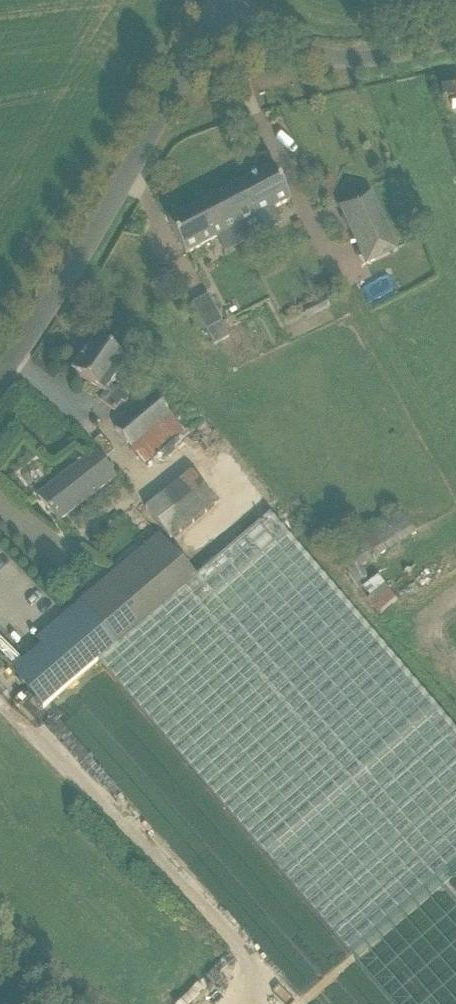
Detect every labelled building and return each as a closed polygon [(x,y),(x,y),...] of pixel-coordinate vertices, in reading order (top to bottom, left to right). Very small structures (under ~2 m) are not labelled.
[(273,166),(222,193),(240,228),(275,210),(291,201),(283,184),(273,166)] [(339,207),(366,265),(398,251),(371,192),(339,207)] [(222,193),(169,221),(170,224),(186,254),(187,255),(217,240),(236,230),(240,228),(222,193)] [(230,337),(222,323),(208,296),(192,304),(206,331),(214,346),(230,337)] [(111,386),(129,362),(96,338),(73,371),(105,394),(100,400),(115,411),(122,401),(126,403),(129,399),(111,386)] [(169,445),(185,431),(153,396),(114,430),(144,465),(169,445)] [(116,476),(96,450),(38,495),(58,521),(116,476)] [(215,454),(200,467),(238,516),(262,497),(243,474),(235,480),(215,454)] [(216,504),(191,472),(145,509),(170,541),(216,504)] [(355,568),(416,527),(404,509),(343,550),(355,568)] [(97,660),(348,953),(455,861),(455,731),(269,513),(195,576),(116,644),(97,660)] [(48,656),(18,682),(41,709),(97,660),(116,644),(195,576),(167,544),(137,570),(128,560),(79,601),(35,640),(48,656)] [(362,588),(380,611),(398,598),(380,574),(362,588)]
